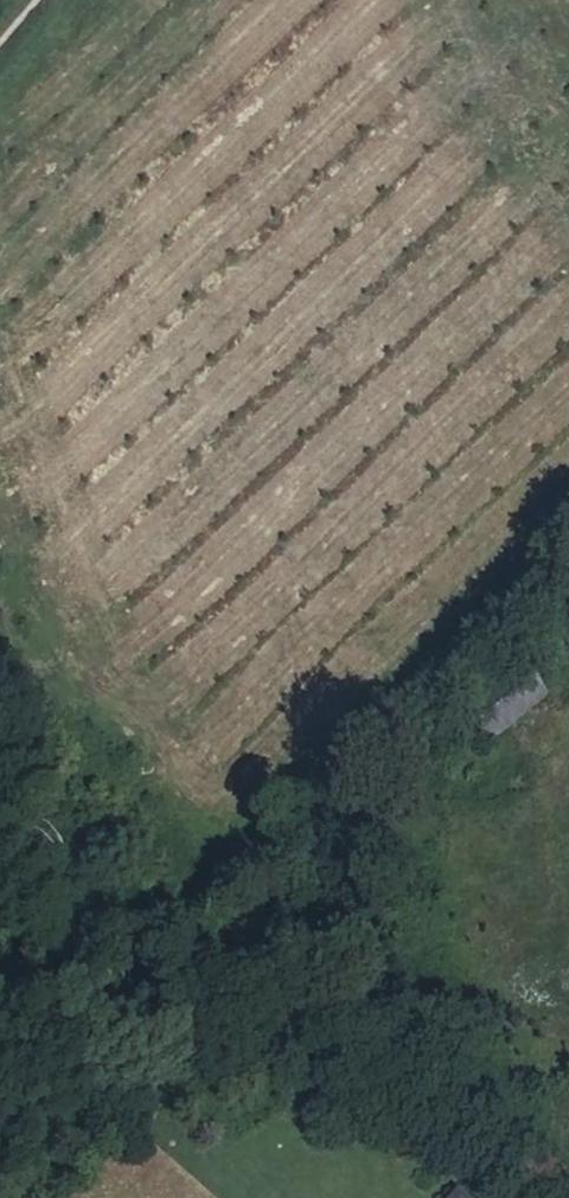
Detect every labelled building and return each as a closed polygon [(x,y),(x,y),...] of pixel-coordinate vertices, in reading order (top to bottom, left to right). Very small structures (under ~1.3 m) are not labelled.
[(518,663),(467,713),(496,743),(547,693),(518,663)]
